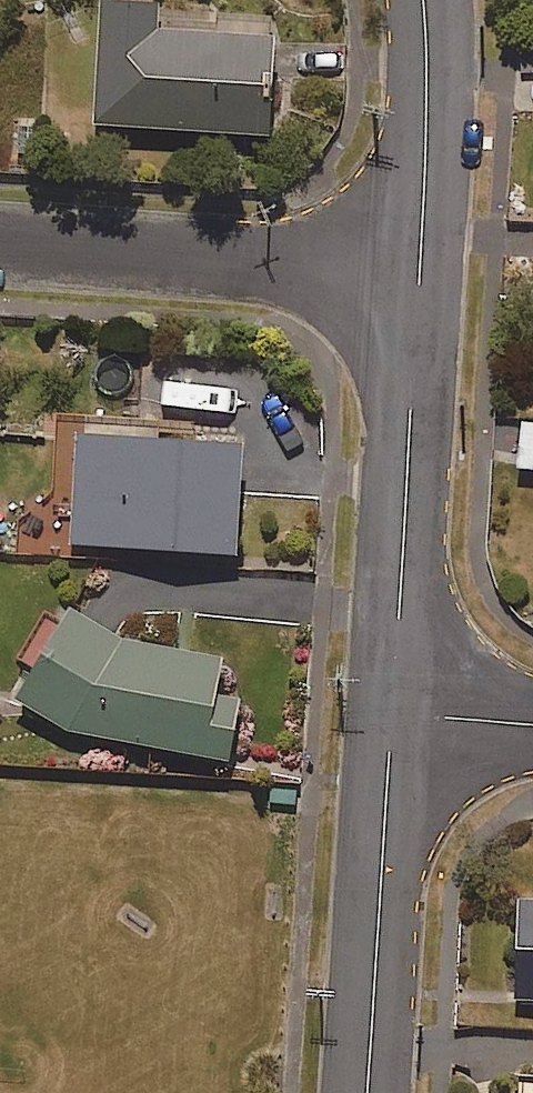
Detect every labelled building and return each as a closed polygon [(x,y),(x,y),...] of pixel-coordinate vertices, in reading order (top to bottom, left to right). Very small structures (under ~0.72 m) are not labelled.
[(175,8),(117,4),(108,127),(283,139),(290,42),(173,34),(175,8)] [(522,413),(517,461),(532,462),(532,414),(522,413)] [(262,452),(90,437),(81,546),(252,561),(262,452)] [(133,641),(80,611),(25,706),(78,736),(244,765),(255,702),(237,699),(243,661),(133,641)] [(511,890),(509,994),(532,995),(532,890),(511,890)]
